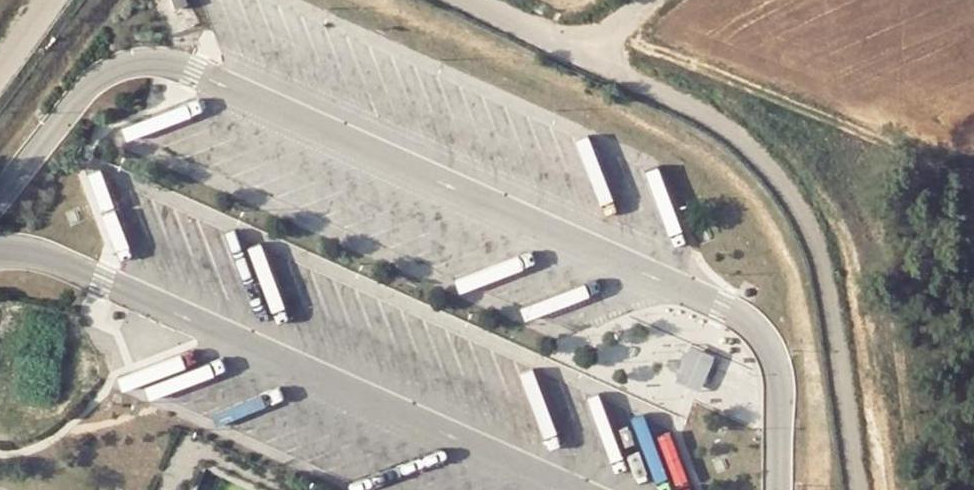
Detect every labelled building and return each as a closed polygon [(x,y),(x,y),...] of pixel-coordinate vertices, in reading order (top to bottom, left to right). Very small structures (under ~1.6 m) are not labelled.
[(188,2),(188,0),(158,0),(161,11),(188,2)] [(715,359),(690,348),(675,383),(701,394),(715,359)]
